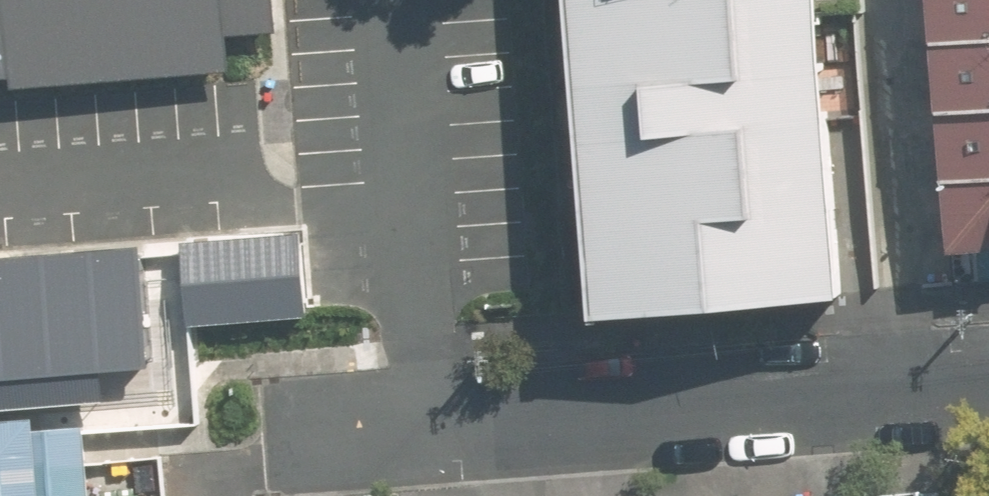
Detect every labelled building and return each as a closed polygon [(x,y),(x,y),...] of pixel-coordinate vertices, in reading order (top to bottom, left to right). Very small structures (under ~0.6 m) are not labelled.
[(13,78),(14,88),(232,67),(229,34),(272,30),(269,0),(0,0),(0,80),(13,78)] [(578,277),(818,256),(795,0),(554,0),(578,277)] [(930,38),(988,33),(988,0),(926,0),(930,38)] [(936,107),(988,102),(988,33),(930,38),(936,107)] [(942,175),(988,171),(988,102),(936,107),(942,175)] [(948,244),(988,240),(988,171),(942,175),(948,244)] [(0,267),(0,411),(34,408),(132,399),(130,377),(120,256),(0,267)] [(179,372),(130,377),(132,399),(135,429),(84,434),(87,462),(186,453),(179,372)] [(34,408),(0,411),(0,495),(42,495),(34,408)]
